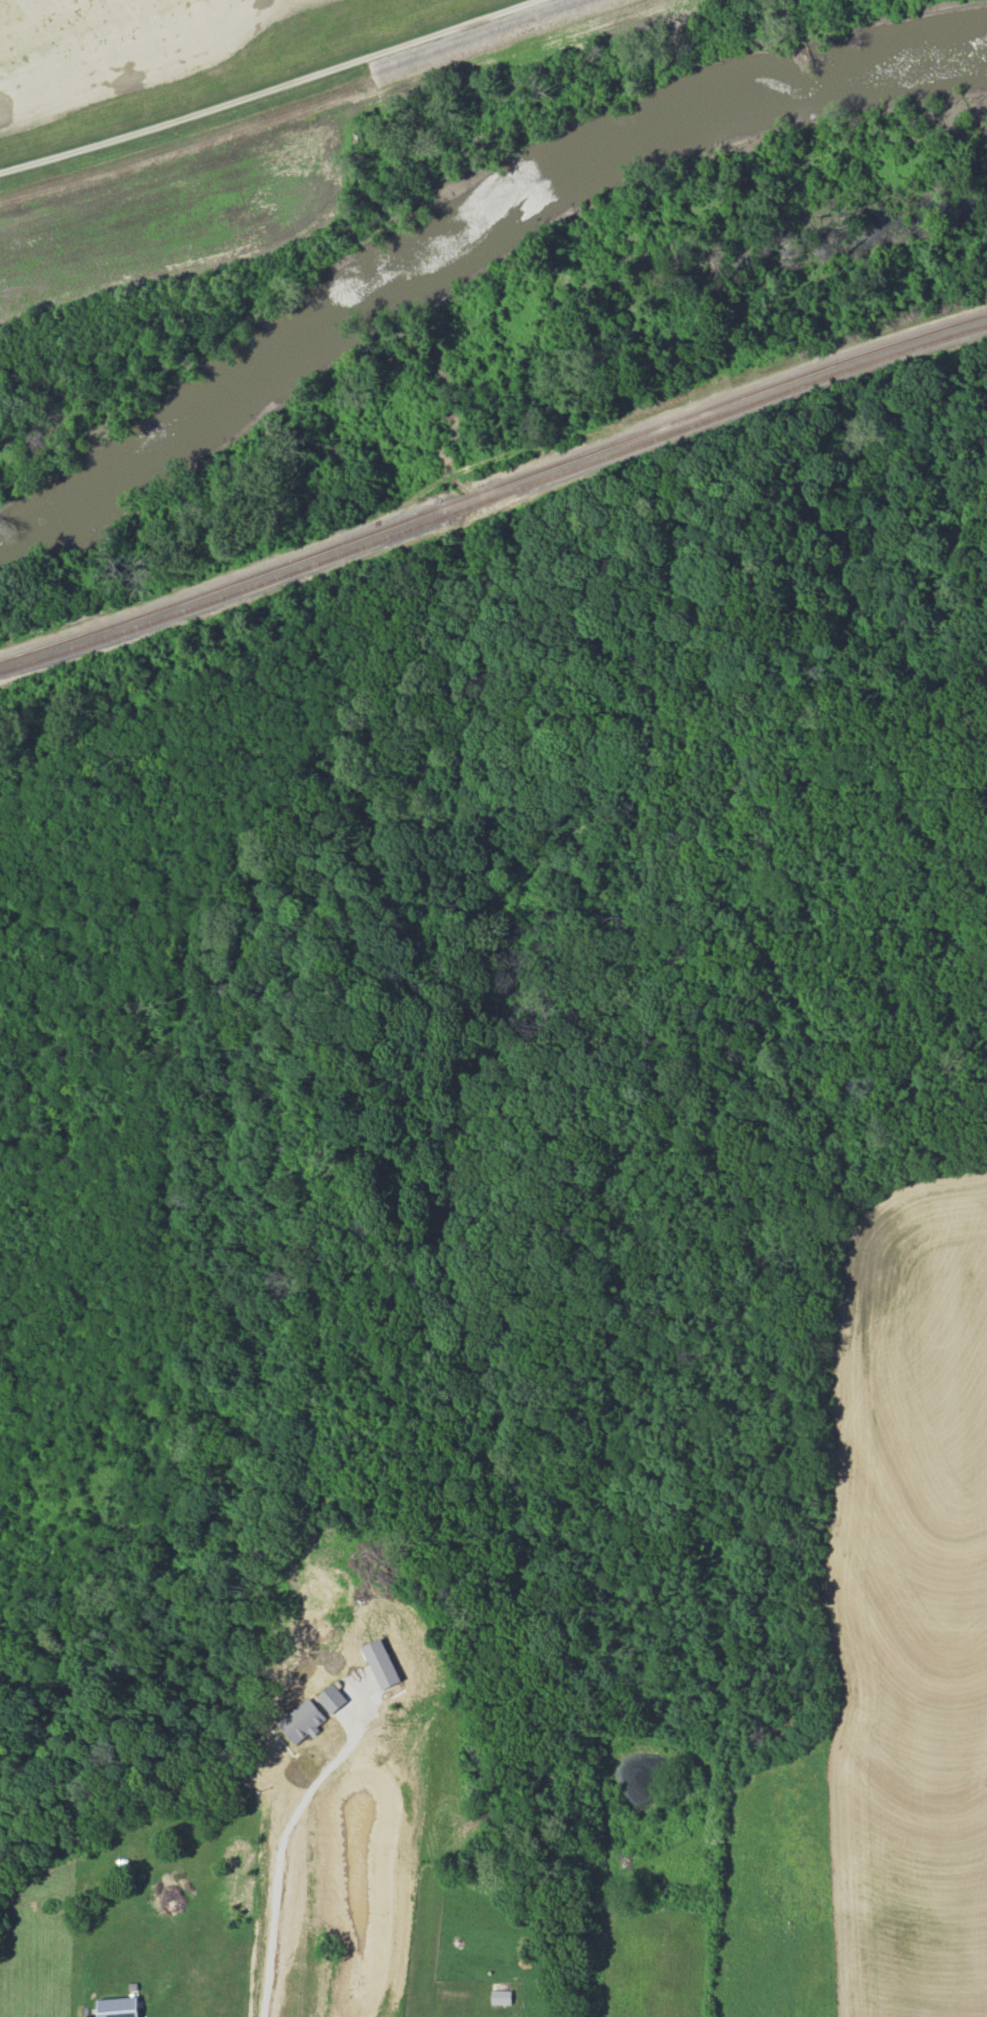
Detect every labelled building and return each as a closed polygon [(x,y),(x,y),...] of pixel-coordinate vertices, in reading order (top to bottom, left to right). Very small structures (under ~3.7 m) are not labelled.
[(512,1990),(492,1989),(491,2003),(512,2004),(512,1990)] [(138,1997),(99,1999),(100,2016),(139,2016),(138,1997)]
